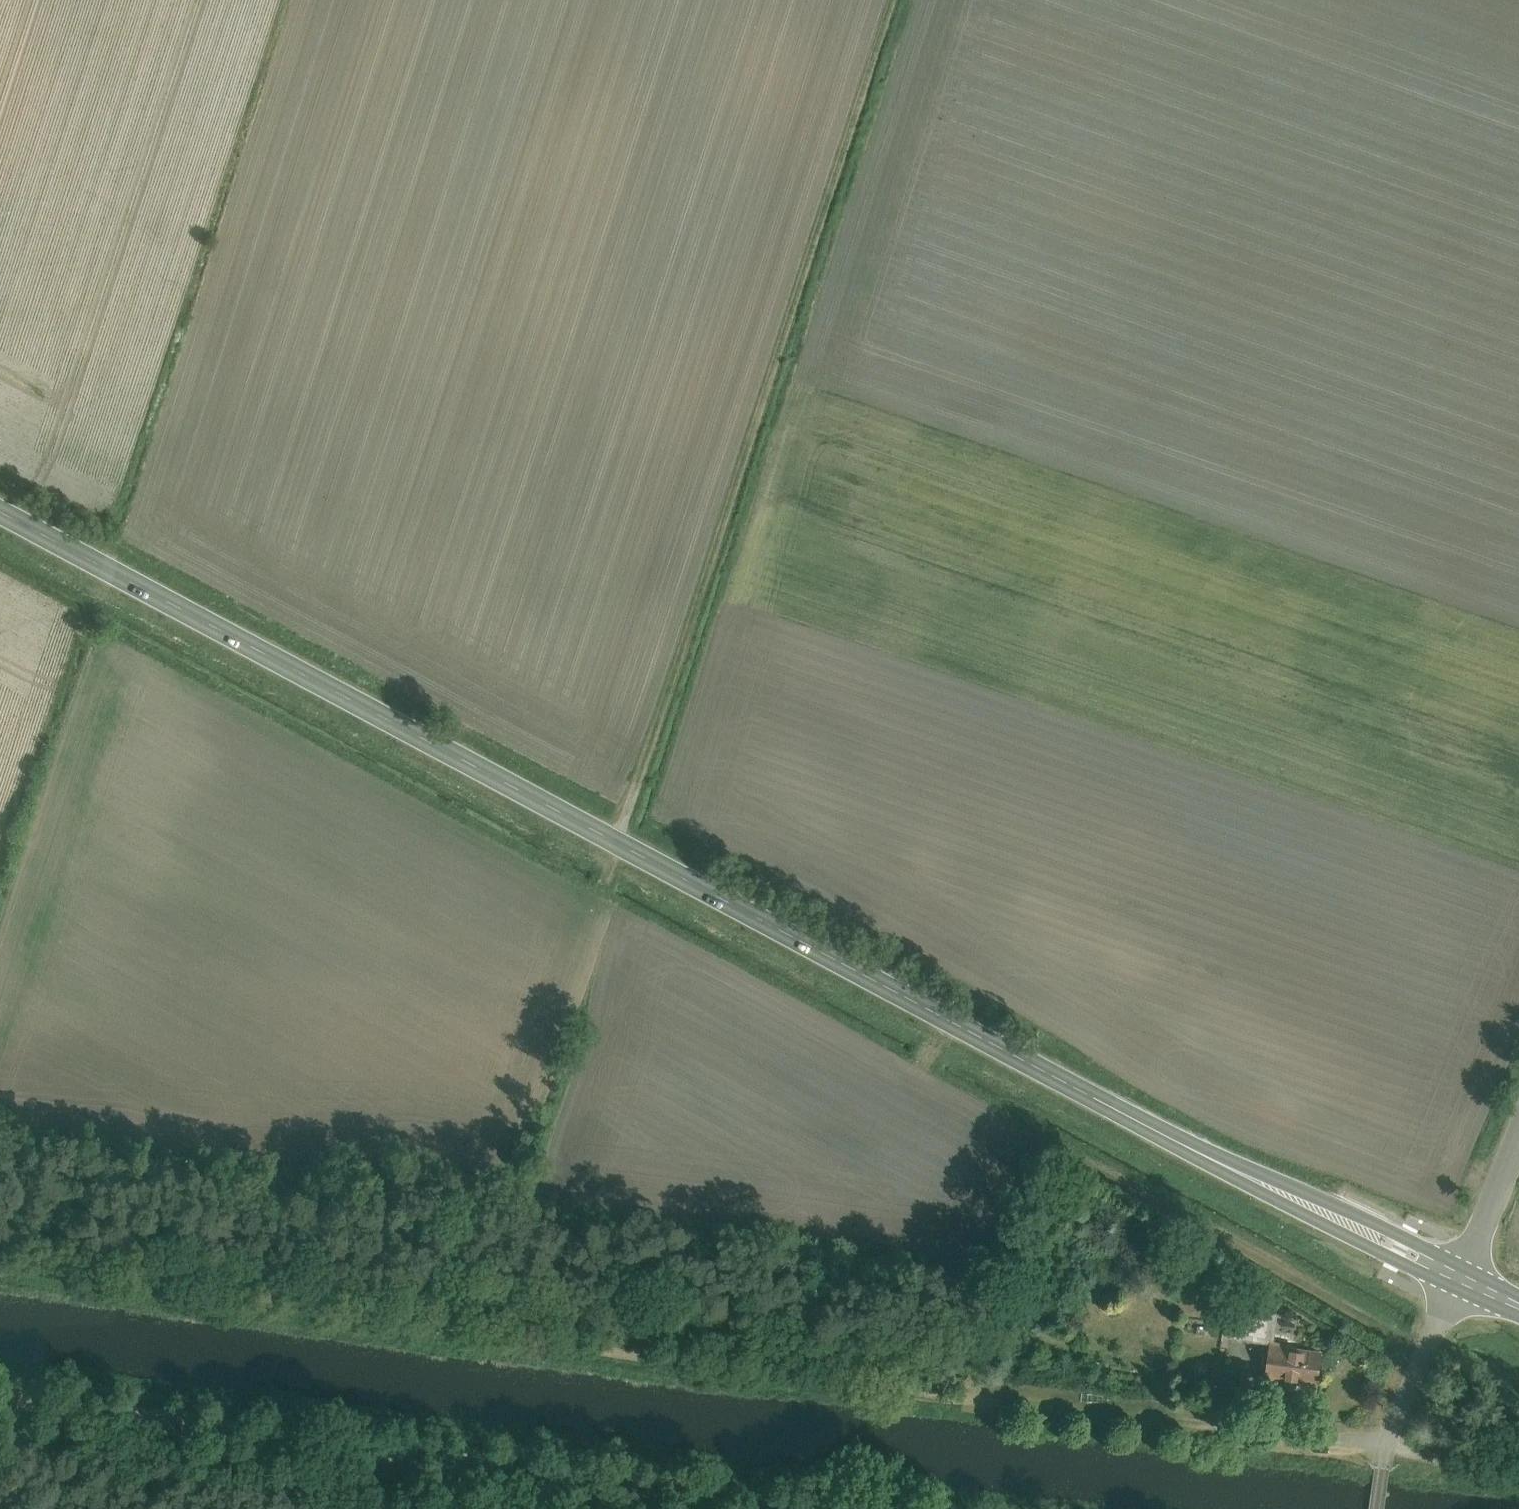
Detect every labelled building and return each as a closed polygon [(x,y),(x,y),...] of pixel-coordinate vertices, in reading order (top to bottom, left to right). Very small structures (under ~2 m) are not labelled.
[(1260,1380),(1320,1387),(1324,1351),(1274,1346),(1277,1315),(1231,1310),(1228,1340),(1264,1344),(1260,1380)]
